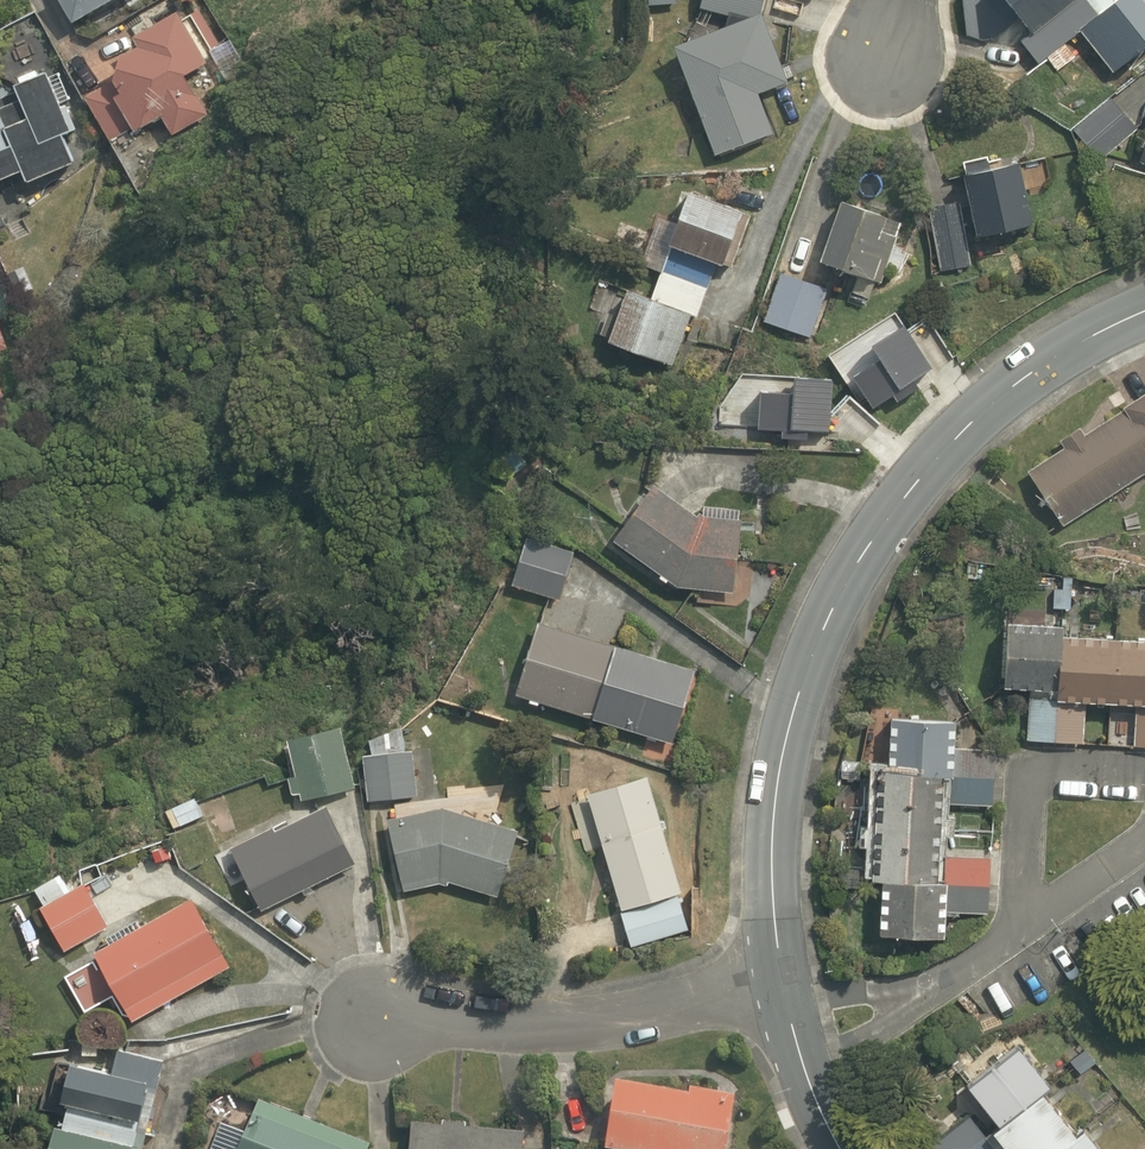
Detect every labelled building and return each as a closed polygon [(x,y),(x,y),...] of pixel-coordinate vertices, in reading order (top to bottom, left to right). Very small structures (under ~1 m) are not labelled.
[(74,29),(130,0),(59,0),(74,29)] [(644,8),(678,9),(678,0),(644,0),(644,8)] [(709,11),(764,25),(770,0),(712,0),(709,11)] [(969,45),(995,41),(988,0),(961,0),(969,45)] [(1035,66),(1092,23),(1074,0),(1009,0),(1035,34),(1019,46),(1035,66)] [(1082,39),(1111,86),(1144,65),(1144,41),(1126,11),(1082,39)] [(194,79),(215,69),(189,16),(186,19),(181,21),(176,22),(171,24),(167,26),(162,29),(158,31),(154,34),(150,38),(147,41),(143,45),(140,49),(137,53),(135,57),(132,62),(130,66),(129,71),(127,76),(126,81),(125,86),(125,91),(125,96),(125,101),(126,106),(127,111),(128,115),(129,120),(131,125),(133,129),(136,134),(138,138),(166,125),(176,145),(216,125),(194,79)] [(769,27),(659,61),(675,111),(697,105),(715,161),(771,144),(755,94),(786,85),(769,27)] [(50,74),(20,87),(23,94),(0,103),(0,188),(28,176),(34,188),(69,173),(64,162),(78,157),(67,131),(73,128),(50,74)] [(1117,102),(1079,128),(1098,157),(1136,131),(1117,102)] [(1134,166),(1144,170),(1144,134),(1134,166)] [(1037,220),(1027,166),(965,178),(975,231),(1037,220)] [(745,220),(693,201),(674,255),(727,273),(745,220)] [(891,223),(841,204),(817,263),(868,282),(891,223)] [(973,269),(965,209),(931,214),(939,273),(973,269)] [(681,227),(661,220),(643,269),(663,277),(681,227)] [(715,277),(670,264),(657,309),(632,302),(617,357),(672,373),(688,316),(703,320),(715,277)] [(833,295),(785,275),(763,327),(811,348),(833,295)] [(20,401),(0,327),(0,407),(20,401)] [(1030,475),(1063,533),(1144,486),(1144,410),(1030,475)] [(699,519),(654,497),(619,545),(678,595),(737,600),(743,522),(699,519)] [(576,556),(525,541),(511,590),(563,605),(576,556)] [(1021,606),(1017,698),(1035,699),(1033,748),(1089,750),(1091,713),(1136,716),(1134,754),(1144,754),(1144,611),(1116,610),(1114,636),(1060,634),(1061,607),(1021,606)] [(695,674),(536,629),(516,702),(674,747),(695,674)] [(339,722),(282,737),(299,803),(356,789),(339,722)] [(939,854),(940,834),(984,837),(986,812),(1003,813),(1005,782),(958,779),(962,732),(890,727),(886,785),(832,781),(829,825),(873,828),(868,895),(887,896),(883,952),(951,956),(953,917),(999,921),(1003,858),(939,854)] [(416,756),(368,758),(370,804),(418,802),(416,756)] [(691,932),(648,779),(589,796),(633,949),(691,932)] [(169,812),(174,831),(207,821),(211,833),(236,825),(226,794),(169,812)] [(465,811),(391,823),(403,896),(454,885),(499,901),(523,832),(465,811)] [(278,829),(234,850),(262,910),(357,866),(334,816),(283,839),(278,829)] [(65,877),(35,894),(68,954),(112,929),(89,887),(75,895),(65,877)] [(189,904),(99,956),(139,1026),(229,974),(189,904)] [(69,1114),(148,1132),(164,1060),(122,1051),(117,1076),(79,1067),(69,1114)] [(1061,1096),(1030,1054),(978,1094),(1009,1135),(1003,1140),(1010,1148),(1102,1148),(1094,1138),(1088,1143),(1055,1101),(1061,1096)] [(620,1095),(614,1148),(731,1148),(736,1107),(620,1095)] [(263,1110),(248,1144),(224,1133),(217,1148),(355,1148),(263,1110)] [(69,1114),(65,1129),(58,1128),(53,1148),(144,1148),(148,1132),(69,1114)] [(971,1118),(932,1147),(934,1148),(993,1148),(971,1118)] [(523,1141),(413,1135),(412,1148),(523,1148),(523,1141)]
